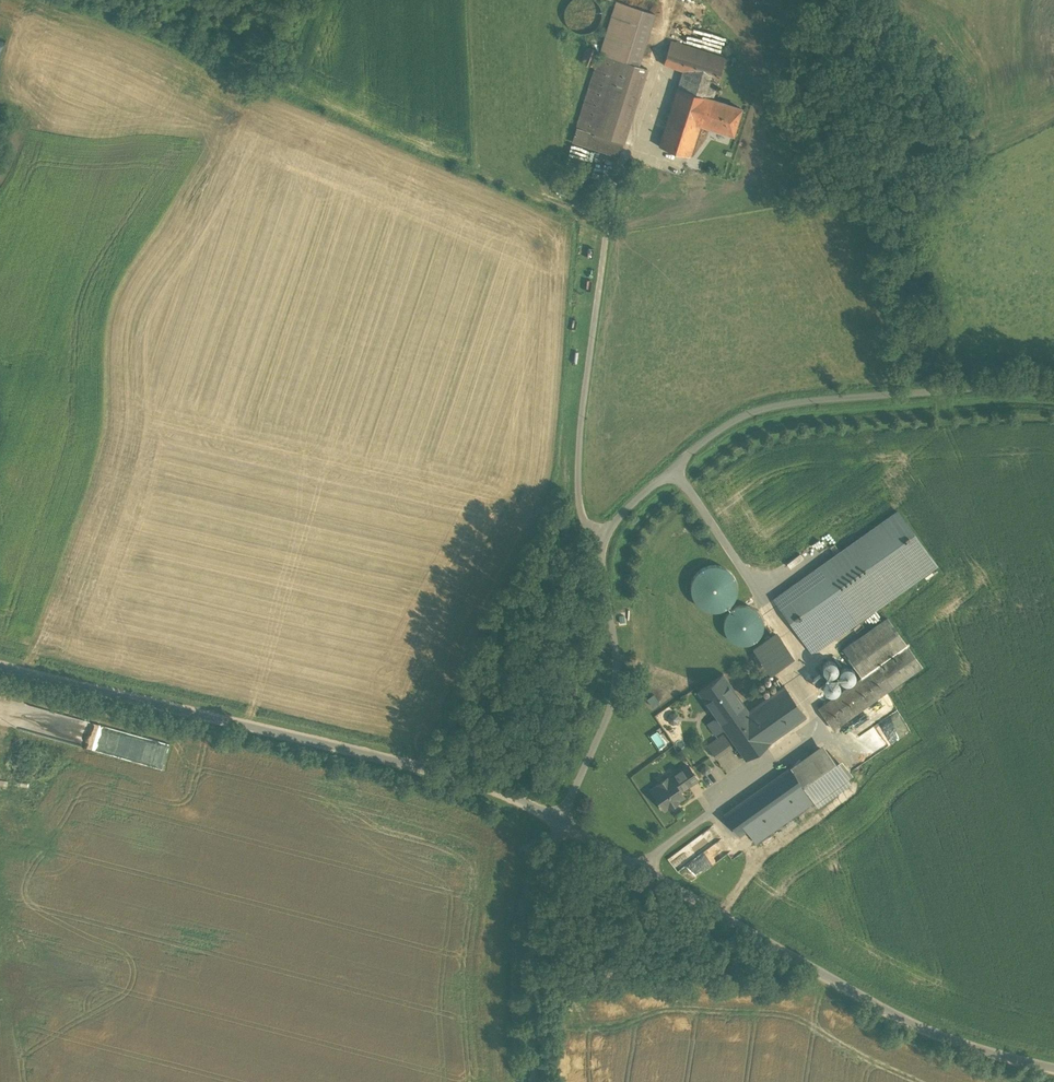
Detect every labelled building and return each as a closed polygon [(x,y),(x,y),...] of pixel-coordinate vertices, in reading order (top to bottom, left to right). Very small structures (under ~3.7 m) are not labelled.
[(567,5),(565,9),(564,13),(564,17),(565,21),(567,25),(570,28),(573,31),(577,32),(582,33),(586,33),(590,32),(594,30),(597,27),(599,24),(601,20),(602,16),(602,11),(600,7),(598,4),(596,0),(595,0),(571,0),(569,1),(567,5)] [(655,14),(617,1),(572,141),(619,156),(647,69),(638,66),(655,14)] [(704,125),(712,99),(725,59),(671,42),(663,65),(683,71),(659,146),(689,156),(700,124),(704,125)] [(597,51),(586,48),(582,62),(593,65),(597,51)] [(741,108),(712,99),(704,125),(732,134),(741,108)] [(795,113),(784,109),(781,119),(792,123),(795,113)] [(836,556),(775,600),(812,652),(878,605),(936,564),(898,512),(896,513),(841,552),(835,544),(830,547),(836,556)] [(714,565),(711,565),(707,566),(704,567),(701,569),(698,571),(696,574),(694,577),(692,580),(691,583),(691,587),(691,591),(691,594),(693,597),(694,601),(696,603),(699,606),(702,608),(705,610),(708,611),(712,611),(716,611),(719,611),(723,610),(726,608),(729,606),(731,604),(733,601),(735,598),(736,594),(737,591),(737,587),(737,584),(736,580),(735,577),(733,574),(730,571),(728,569),(724,567),(721,566),(718,565),(714,565)] [(753,608),(746,605),(739,605),(732,608),(728,613),(724,620),(724,626),(725,631),(728,637),(733,641),(739,643),(745,643),(752,642),(756,638),(760,633),(762,627),(762,620),(758,612),(753,608)] [(922,667),(887,618),(843,649),(862,676),(818,707),(834,729),(886,692),(922,667)] [(777,631),(750,646),(765,672),(791,657),(777,631)] [(832,661),(830,660),(829,661),(827,661),(825,662),(824,664),(823,665),(823,667),(823,669),(824,671),(825,672),(826,673),(828,674),(830,674),(832,674),(834,673),(835,672),(836,670),(837,668),(837,667),(836,665),(835,663),(834,662),(832,661)] [(838,673),(838,675),(838,677),(839,679),(841,681),(843,682),(845,683),(847,683),(850,682),(852,681),(853,680),(854,678),(855,675),(855,673),(854,671),(853,669),(851,667),(849,666),(846,666),(844,666),(842,667),(840,669),(839,671),(838,673)] [(698,691),(723,727),(748,710),(723,674),(698,691)] [(836,678),(833,677),(831,677),(828,677),(826,678),(824,680),(823,682),(822,685),(823,687),(824,690),(825,692),(827,693),(830,694),(832,694),(835,693),(837,692),(838,690),(839,687),(840,685),(839,682),(838,680),(836,678)] [(786,683),(748,710),(723,727),(746,759),(809,715),(786,683)] [(651,705),(658,702),(654,694),(648,697),(651,705)] [(674,713),(670,715),(668,718),(670,722),(674,724),(677,722),(679,718),(677,715),(674,713)] [(75,746),(163,766),(169,741),(81,721),(75,746)] [(649,733),(657,749),(670,743),(662,727),(649,733)] [(724,735),(707,746),(716,758),(732,747),(724,735)] [(845,779),(821,745),(724,815),(739,834),(746,829),(756,842),(813,801),(818,807),(849,785),(845,779)] [(688,765),(679,771),(688,785),(689,786),(697,780),(688,765)] [(705,765),(701,768),(702,773),(706,775),(710,772),(709,767),(705,765)] [(660,786),(652,790),(664,809),(669,806),(669,807),(679,801),(678,799),(683,796),(680,790),(688,785),(679,771),(659,784),(660,786)]
